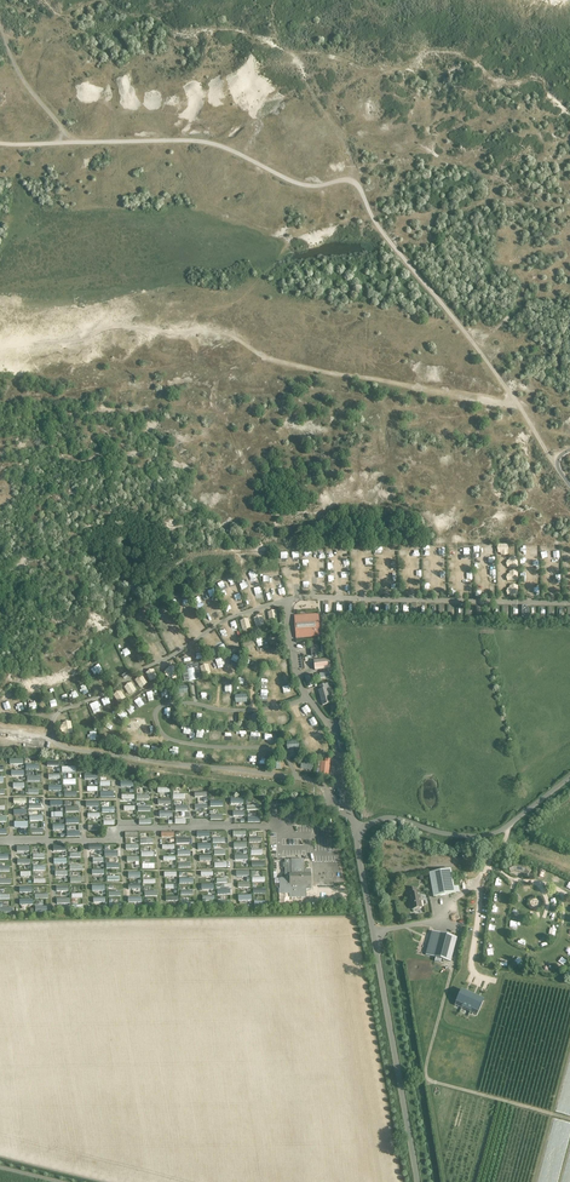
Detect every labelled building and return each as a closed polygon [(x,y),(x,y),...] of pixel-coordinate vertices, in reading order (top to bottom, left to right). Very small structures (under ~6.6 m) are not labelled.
[(297,637),(318,635),(316,616),(296,618),(297,637)] [(313,661),(315,671),(330,669),(328,659),(313,661)] [(182,668),(185,679),(200,676),(197,665),(182,668)] [(326,688),(329,688),(328,684),(319,686),(320,690),(318,691),(322,706),(331,703),(326,688)] [(319,776),(328,777),(331,759),(326,758),(325,763),(321,762),(319,776)] [(304,870),(304,859),(291,859),(291,860),(285,860),(285,879),(279,879),(280,893),(290,893),(290,897),(305,897),(305,890),(311,890),(311,885),(311,873),(310,873),(310,870),(304,870)] [(513,864),(508,867),(510,871),(514,870),(524,872),(527,875),(531,871),(527,866),(513,864)] [(450,869),(429,873),(433,897),(459,892),(458,886),(454,887),(450,869)] [(408,890),(412,910),(422,908),(419,893),(417,893),(416,888),(408,890)] [(432,931),(425,955),(450,962),(457,938),(432,931)] [(461,991),(456,1001),(463,1004),(462,1006),(471,1010),(472,1008),(478,1011),(483,1001),(461,991)]
